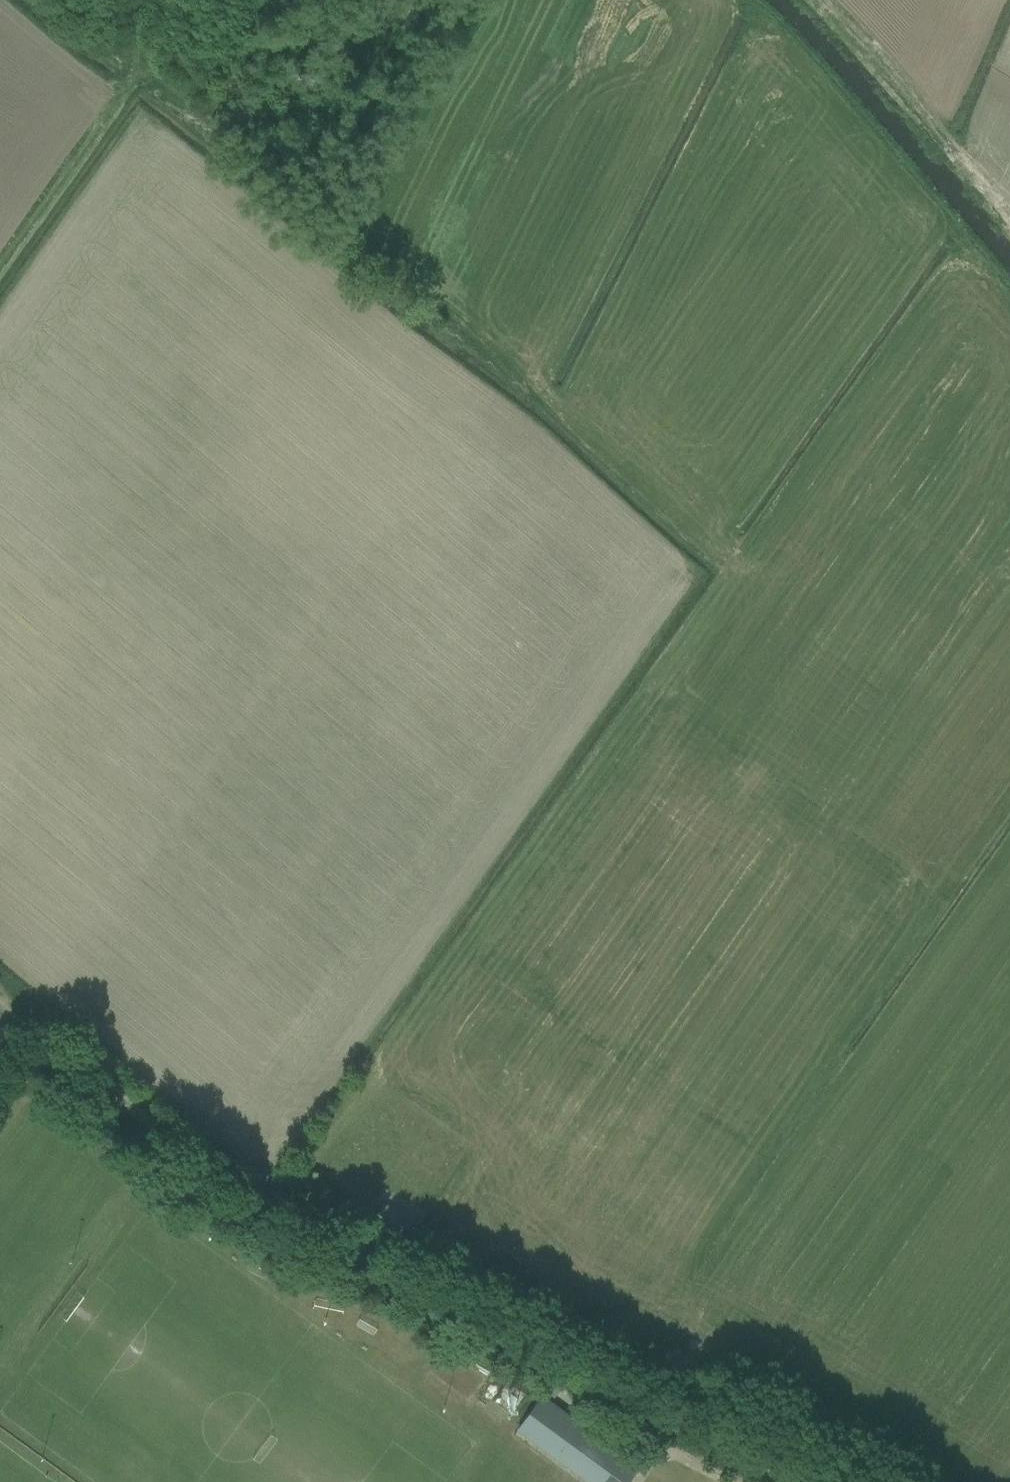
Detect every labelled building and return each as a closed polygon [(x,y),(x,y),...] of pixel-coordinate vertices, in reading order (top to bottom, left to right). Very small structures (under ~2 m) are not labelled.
[(372,1226),(406,1245),(419,1221),(384,1202),(372,1226)] [(542,1397),(518,1429),(590,1481),(628,1481),(638,1468),(599,1439),(595,1446),(576,1432),(581,1426),(542,1397)]
